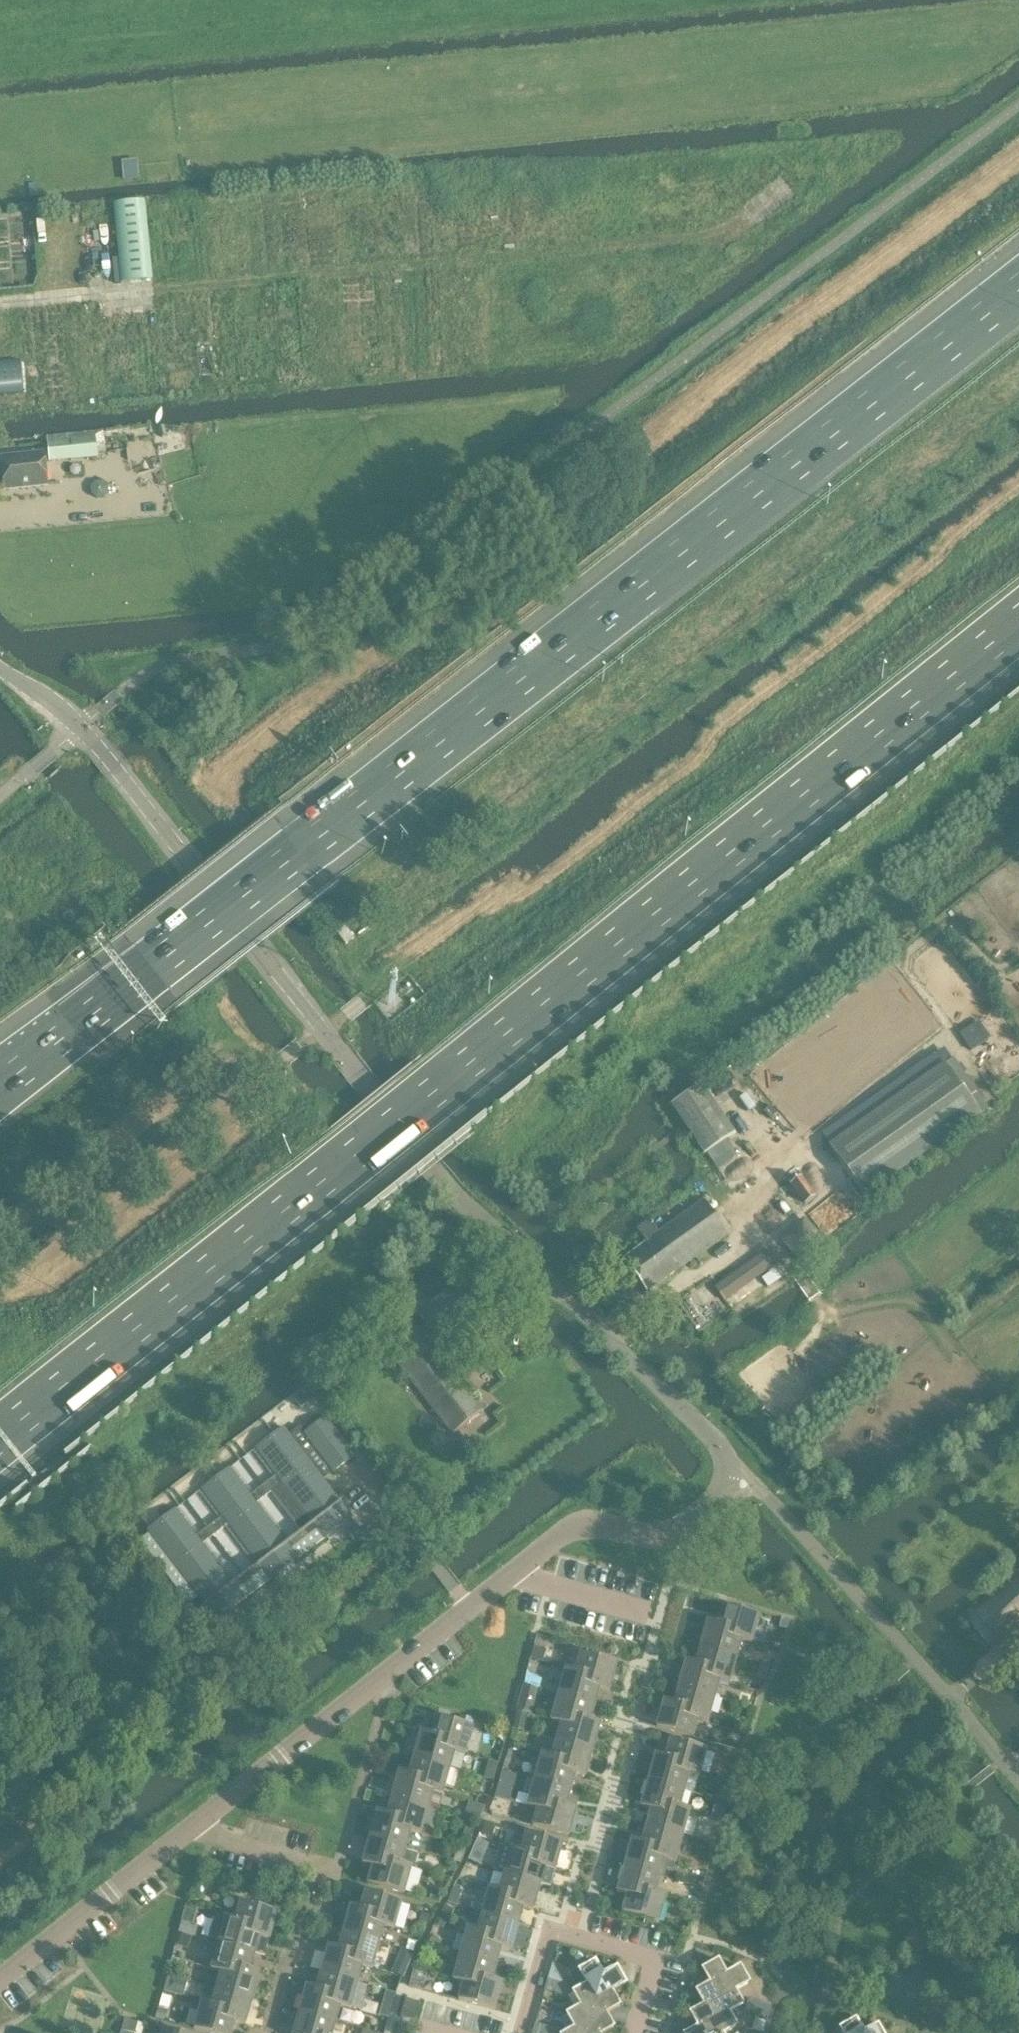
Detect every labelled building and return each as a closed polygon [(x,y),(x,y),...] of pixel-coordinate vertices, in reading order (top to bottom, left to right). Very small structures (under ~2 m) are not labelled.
[(144,201),(113,204),(119,259),(121,280),(115,280),(115,285),(152,281),(144,201)] [(0,364),(0,395),(23,393),(20,362),(0,364)] [(98,459),(95,433),(47,438),(49,462),(98,459)] [(5,490),(48,486),(45,457),(2,461),(5,490)] [(96,482),(92,487),(92,494),(97,498),(104,498),(108,493),(108,486),(103,482),(96,482)] [(345,927),(337,933),(346,945),(354,939),(345,927)] [(935,1059),(824,1138),(830,1146),(829,1147),(865,1197),(981,1115),(989,1110),(977,1093),(953,1059),(945,1065),(941,1067),(935,1059)] [(734,1134),(700,1085),(670,1105),(704,1155),(734,1134)] [(770,1119),(777,1114),(770,1107),(764,1112),(770,1119)] [(792,1184),(801,1197),(802,1197),(807,1204),(815,1198),(801,1178),(792,1184)] [(624,1259),(648,1291),(728,1235),(705,1201),(660,1233),(650,1220),(638,1229),(641,1233),(647,1242),(624,1259)] [(803,1221),(783,1240),(801,1261),(822,1242),(803,1221)] [(773,1252),(718,1292),(725,1301),(779,1262),(773,1252)] [(429,1329),(441,1344),(479,1314),(455,1284),(429,1305),(416,1288),(404,1297),(424,1323),(429,1329)] [(378,1340),(453,1434),(482,1411),(421,1335),(429,1329),(424,1323),(417,1329),(407,1317),(378,1340)] [(276,1476),(250,1496),(229,1469),(201,1490),(222,1517),(196,1537),(175,1510),(147,1531),(149,1533),(198,1597),(204,1605),(203,1606),(204,1607),(205,1606),(216,1621),(243,1600),(236,1591),(263,1571),(270,1580),(276,1575),(281,1571),(297,1559),(290,1550),(317,1530),(324,1539),(330,1534),(338,1528),(351,1518),(340,1504),(341,1503),(340,1502),(339,1503),(322,1481),(318,1475),(328,1467),(333,1473),(354,1457),(342,1441),(325,1418),(304,1434),(299,1427),(288,1435),(283,1428),(255,1449),(276,1476)] [(394,1530),(387,1521),(370,1534),(378,1544),(394,1530)] [(968,1621),(989,1647),(1018,1622),(1018,1579),(968,1621)] [(723,1606),(718,1623),(718,1624),(731,1627),(729,1636),(742,1639),(741,1640),(752,1643),(759,1616),(723,1606)] [(782,1618),(779,1628),(787,1630),(790,1620),(782,1618)] [(708,1620),(700,1647),(737,1657),(741,1640),(742,1639),(729,1636),(731,1627),(718,1624),(718,1623),(708,1620)] [(700,1647),(696,1663),(696,1664),(709,1667),(707,1676),(720,1679),(719,1680),(729,1683),(737,1657),(700,1647)] [(581,1654),(576,1671),(576,1672),(589,1676),(586,1684),(599,1688),(599,1689),(609,1692),(617,1664),(581,1654)] [(686,1660),(679,1686),(715,1696),(719,1680),(720,1679),(707,1676),(709,1667),(696,1664),(696,1663),(686,1660)] [(566,1669),(558,1695),(595,1705),(599,1689),(599,1688),(586,1684),(589,1676),(576,1672),(576,1671),(566,1669)] [(679,1686),(674,1703),(674,1704),(687,1707),(685,1716),(698,1719),(697,1720),(707,1723),(715,1696),(679,1686)] [(551,1722),(561,1724),(574,1727),(577,1719),(590,1722),(590,1721),(595,1705),(558,1695),(551,1722)] [(674,1704),(674,1703),(664,1700),(656,1727),(693,1737),(697,1720),(698,1719),(685,1716),(687,1707),(674,1704)] [(436,1718),(431,1735),(431,1736),(444,1739),(442,1748),(455,1751),(454,1752),(465,1755),(472,1728),(436,1718)] [(561,1724),(556,1741),(593,1751),(600,1724),(590,1721),(590,1722),(577,1719),(574,1727),(561,1724)] [(421,1732),(414,1758),(450,1769),(454,1752),(455,1751),(442,1748),(444,1739),(431,1736),(431,1735),(421,1732)] [(670,1740),(666,1757),(665,1758),(679,1761),(676,1770),(689,1773),(689,1774),(699,1777),(707,1750),(670,1740)] [(556,1741),(552,1757),(552,1758),(565,1761),(562,1770),(575,1773),(575,1774),(585,1777),(593,1751),(556,1741)] [(542,1754),(534,1780),(571,1790),(575,1774),(575,1773),(562,1770),(565,1761),(552,1758),(552,1757),(542,1754)] [(689,1774),(689,1773),(676,1770),(679,1761),(665,1758),(666,1757),(656,1754),(648,1780),(684,1790),(689,1774)] [(414,1758),(409,1775),(409,1776),(422,1779),(420,1788),(433,1791),(432,1792),(442,1795),(450,1769),(414,1758)] [(399,1772),(392,1798),(428,1808),(432,1792),(433,1791),(420,1788),(422,1779),(409,1776),(409,1775),(399,1772)] [(527,1807),(537,1810),(537,1809),(550,1812),(553,1804),(566,1807),(571,1790),(534,1780),(527,1807)] [(641,1807),(651,1810),(651,1809),(664,1812),(667,1804),(680,1808),(680,1807),(684,1790),(648,1780),(641,1807)] [(392,1798),(387,1815),(400,1819),(397,1827),(411,1831),(410,1832),(420,1835),(428,1808),(392,1798)] [(537,1809),(537,1810),(532,1827),(569,1837),(576,1809),(566,1807),(553,1804),(550,1812),(537,1809)] [(651,1810),(646,1826),(683,1836),(690,1809),(680,1807),(680,1808),(667,1804),(664,1812),(651,1809),(651,1810)] [(377,1812),(370,1838),(406,1848),(410,1832),(411,1831),(397,1827),(400,1819),(387,1815),(377,1812)] [(646,1826),(642,1842),(641,1843),(655,1847),(652,1855),(665,1859),(665,1860),(675,1862),(683,1836),(646,1826)] [(521,1851),(521,1852),(534,1855),(532,1864),(555,1870),(562,1844),(526,1834),(521,1851)] [(362,1865),(372,1867),(373,1867),(386,1870),(388,1862),(401,1865),(406,1848),(370,1838),(362,1865)] [(632,1839),(624,1866),(661,1876),(665,1860),(665,1859),(652,1855),(655,1847),(641,1843),(642,1842),(632,1839)] [(499,1845),(492,1871),(504,1874),(540,1885),(550,1888),(555,1871),(555,1870),(532,1864),(534,1855),(521,1852),(521,1851),(511,1848),(511,1849),(499,1845)] [(373,1867),(372,1867),(367,1885),(404,1895),(411,1867),(401,1865),(388,1862),(386,1870),(373,1867)] [(617,1892),(627,1895),(627,1894),(640,1898),(643,1889),(656,1893),(656,1892),(661,1876),(624,1866),(617,1892)] [(500,1891),(499,1892),(513,1895),(510,1904),(523,1907),(523,1908),(533,1911),(540,1885),(504,1874),(500,1891)] [(489,1888),(482,1914),(519,1924),(523,1908),(523,1907),(510,1904),(513,1895),(499,1892),(500,1891),(489,1888)] [(627,1894),(627,1895),(622,1912),(658,1922),(666,1895),(656,1892),(656,1893),(643,1889),(640,1898),(627,1894)] [(365,1892),(361,1909),(360,1910),(373,1914),(371,1922),(384,1926),(384,1927),(394,1930),(402,1902),(365,1892)] [(241,1903),(236,1920),(235,1921),(248,1924),(246,1933),(259,1937),(259,1938),(269,1940),(277,1913),(241,1903)] [(351,1906),(343,1933),(379,1943),(384,1927),(384,1926),(371,1922),(373,1914),(360,1910),(361,1909),(351,1906)] [(478,1931),(477,1932),(491,1935),(488,1944),(501,1947),(501,1948),(511,1951),(519,1924),(482,1914),(482,1915),(478,1931)] [(246,1933),(248,1924),(235,1921),(236,1920),(226,1917),(225,1918),(215,1915),(208,1941),(218,1943),(255,1954),(265,1957),(269,1940),(259,1938),(259,1937),(246,1933)] [(468,1928),(460,1954),(497,1964),(501,1948),(501,1947),(488,1944),(491,1935),(477,1932),(478,1931),(468,1928)] [(331,1947),(339,1949),(338,1950),(352,1953),(349,1962),(362,1966),(362,1967),(372,1970),(379,1943),(343,1933),(332,1930),(328,1941),(333,1943),(331,1947)] [(211,1970),(221,1973),(221,1972),(234,1976),(237,1967),(250,1971),(250,1970),(255,1954),(218,1943),(211,1970)] [(329,1946),(321,1972),(357,1983),(362,1967),(362,1966),(349,1962),(352,1953),(338,1950),(339,1949),(331,1947),(329,1946)] [(460,1954),(453,1981),(463,1984),(463,1983),(476,1986),(479,1978),(492,1982),(492,1981),(497,1964),(460,1954)] [(703,1969),(711,1983),(720,1998),(735,1990),(749,1983),(740,1967),(726,1974),(718,1961),(703,1969)] [(579,1971),(570,1976),(577,1990),(587,1985),(588,1984),(596,1999),(611,1991),(612,1991),(626,1984),(617,1968),(603,1976),(595,1962),(579,1971)] [(221,1973),(216,1989),(253,1999),(260,1973),(250,1970),(250,1971),(237,1967),(234,1976),(221,1972),(221,1973)] [(321,1972),(317,1989),(316,1990),(330,1993),(327,2002),(340,2006),(340,2007),(350,2009),(357,1983),(321,1972)] [(463,1984),(458,2001),(495,2011),(502,1983),(492,1981),(492,1982),(479,1978),(476,1986),(463,1983),(463,1984)] [(545,1990),(556,1993),(559,1983),(548,1980),(545,1990)] [(559,1983),(556,1993),(568,1997),(571,1986),(559,1983)] [(697,1991),(704,2005),(705,2005),(713,2020),(729,2012),(743,2004),(735,1990),(720,1998),(711,1983),(697,1991)] [(577,1990),(573,1993),(581,2007),(581,2006),(590,2021),(605,2012),(606,2013),(620,2005),(612,1991),(611,1991),(596,1999),(588,1984),(587,1985),(577,1990)] [(307,1986),(299,2012),(335,2023),(340,2007),(340,2006),(327,2002),(330,1993),(316,1990),(317,1989),(307,1986)] [(216,1989),(211,2005),(211,2006),(224,2010),(222,2018),(235,2022),(235,2023),(245,2026),(253,1999),(216,1989)] [(401,2017),(415,2021),(420,2004),(405,2000),(401,2017)] [(745,2010),(757,2014),(760,2003),(748,2000),(745,2010)] [(211,2005),(201,2002),(194,2030),(205,2032),(232,2032),(235,2023),(235,2022),(222,2018),(224,2010),(211,2006),(211,2005)] [(760,2003),(757,2014),(768,2017),(771,2006),(760,2003)] [(698,2027),(699,2027),(702,2032),(725,2032),(737,2026),(729,2012),(713,2020),(705,2005),(704,2005),(690,2013),(698,2027)] [(567,2014),(575,2028),(578,2032),(603,2032),(613,2027),(606,2013),(605,2012),(590,2021),(581,2006),(581,2007),(567,2014)] [(335,2023),(299,2012),(293,2032),(333,2032),(335,2023)] [(843,2032),(863,2032),(856,2019),(840,2028),(843,2032)] [(547,2027),(535,2024),(533,2032),(545,2032),(547,2027)]
